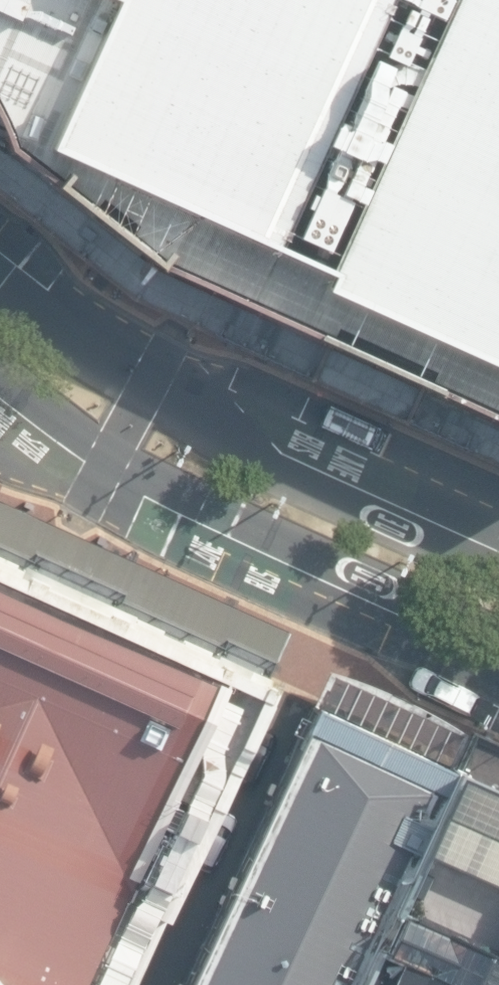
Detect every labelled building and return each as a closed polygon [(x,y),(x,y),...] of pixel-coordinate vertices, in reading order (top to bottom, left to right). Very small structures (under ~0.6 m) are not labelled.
[(149,276),(151,272),(498,430),(498,0),(0,0),(0,158),(149,276)] [(271,669),(0,548),(0,984),(130,984),(169,897),(271,669)] [(454,762),(314,699),(182,984),(351,984),(454,762)] [(454,762),(351,984),(498,984),(498,782),(454,762)]
